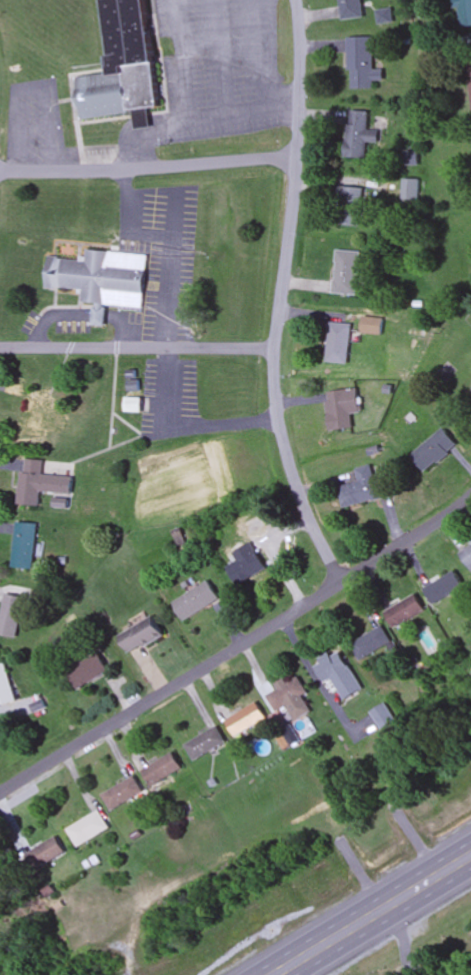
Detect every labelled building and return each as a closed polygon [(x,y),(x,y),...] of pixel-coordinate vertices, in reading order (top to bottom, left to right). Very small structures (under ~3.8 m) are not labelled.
[(113,72),(104,0),(146,0),(160,106),(130,110),(130,114),(82,120),(76,77),(113,72)] [(364,18),(362,0),(339,0),(342,21),(364,18)] [(461,29),(470,28),(470,0),(458,0),(461,29)] [(378,11),(378,23),(392,23),(392,11),(378,11)] [(350,89),(374,89),(374,80),(384,80),(384,70),(374,70),(373,38),(350,38),(350,89)] [(378,130),(367,130),(368,112),(348,111),(346,158),(366,159),(367,143),(378,143),(378,130)] [(400,201),(419,201),(419,180),(400,180),(400,201)] [(361,188),(335,187),(334,226),(360,227),(361,188)] [(148,254),(143,308),(81,301),(82,287),(45,284),(47,255),(84,259),(87,248),(148,254)] [(332,294),(356,296),(359,252),(335,251),(332,294)] [(350,325),(328,323),(325,363),(347,365),(350,325)] [(359,413),(357,390),(326,392),(328,431),(352,429),(351,414),(359,413)] [(425,473),(457,446),(443,428),(411,456),(425,473)] [(71,495),(73,477),(42,475),(43,461),(21,459),(17,505),(38,507),(39,492),(71,495)] [(343,508),(393,496),(388,475),(374,478),(370,465),(356,469),(359,482),(338,487),(343,508)] [(33,570),(35,524),(13,523),(11,569),(33,570)] [(226,567),(236,586),(265,572),(251,543),(231,553),(236,563),(226,567)] [(459,549),(470,575),(470,574),(470,544),(459,549)] [(432,605),(463,588),(455,572),(423,589),(432,605)] [(171,603),(182,622),(219,601),(208,582),(171,603)] [(0,615),(0,637),(16,640),(24,599),(4,595),(0,615)] [(385,608),(390,625),(423,615),(418,598),(385,608)] [(119,637),(131,656),(163,635),(151,617),(119,637)] [(350,643),(358,660),(391,644),(383,628),(350,643)] [(338,650),(313,665),(324,683),(330,679),(342,701),(361,690),(338,650)] [(76,690),(107,672),(97,654),(65,672),(76,690)] [(16,703),(4,664),(0,665),(0,707),(16,703)] [(311,713),(302,697),(307,694),(297,676),(265,694),(275,713),(286,707),(294,722),(311,713)] [(226,721),(235,737),(266,720),(257,703),(226,721)] [(381,730),(395,720),(383,704),(370,713),(381,730)] [(226,744),(217,727),(185,745),(194,762),(226,744)] [(183,771),(175,755),(143,769),(150,786),(183,771)] [(113,812),(145,792),(135,777),(104,796),(113,812)] [(68,829),(79,847),(111,829),(101,811),(68,829)] [(21,856),(30,873),(67,855),(58,838),(21,856)]
